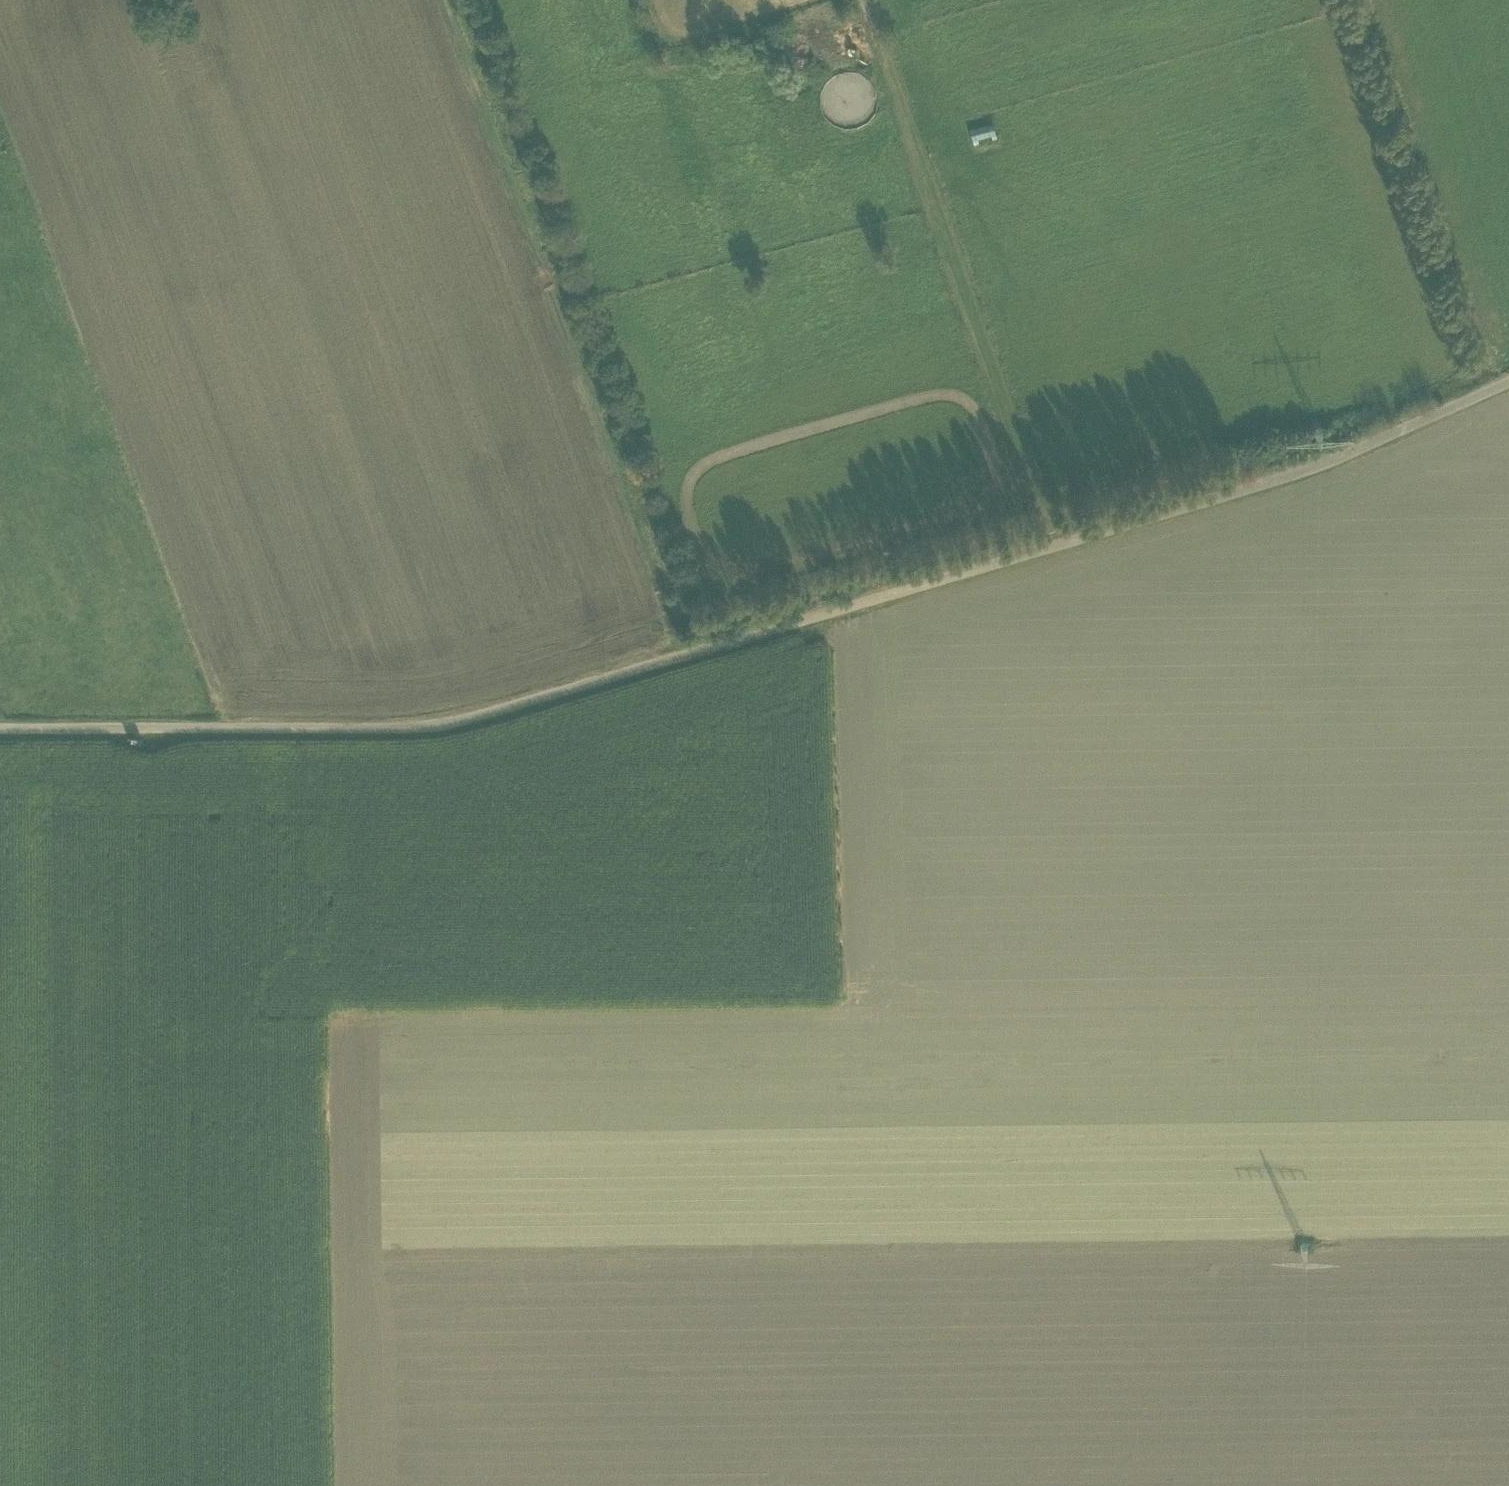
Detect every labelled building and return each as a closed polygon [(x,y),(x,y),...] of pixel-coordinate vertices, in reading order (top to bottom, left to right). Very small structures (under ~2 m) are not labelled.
[(163,5),(153,9),(157,19),(167,15),(163,5)]
